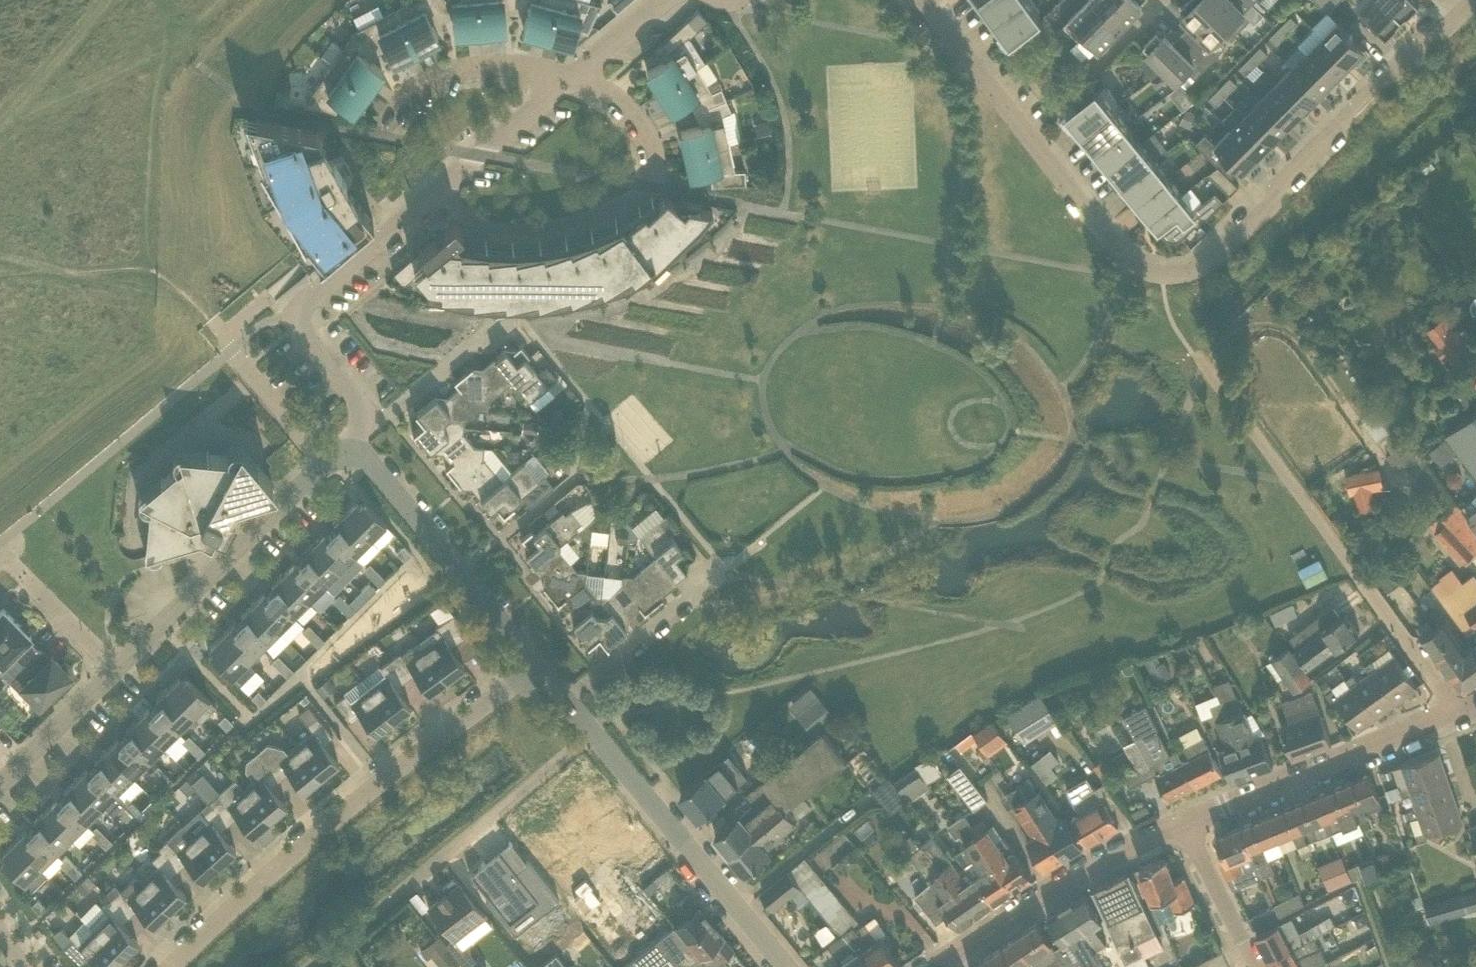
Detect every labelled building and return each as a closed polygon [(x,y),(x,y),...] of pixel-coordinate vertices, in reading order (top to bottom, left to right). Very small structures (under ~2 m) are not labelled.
[(437,0),(411,0),(395,8),(416,47),(438,35),(431,22),(442,19),(437,0)] [(442,19),(453,16),(455,30),(480,28),(478,0),(437,0),(442,19)] [(517,0),(478,0),(480,28),(505,26),(504,11),(516,12),(517,0)] [(516,12),(527,13),(524,27),(548,34),(557,0),(517,0),(516,12)] [(589,26),(586,31),(588,32),(590,26),(601,3),(591,0),(557,0),(548,34),(573,40),(577,23),(589,26)] [(627,2),(625,0),(609,0),(608,1),(616,11),(627,2)] [(982,1),(990,10),(987,12),(993,20),(996,18),(996,17),(1018,0),(982,0),(982,1)] [(996,18),(1003,27),(999,31),(1008,43),(1024,31),(1022,27),(1041,11),(1033,0),(1018,0),(996,17),(996,18)] [(1067,26),(1078,38),(1107,9),(1098,0),(1087,0),(1064,23),(1067,26)] [(1107,9),(1116,0),(1098,0),(1107,9)] [(1134,10),(1144,0),(1116,0),(1107,9),(1121,23),(1134,10)] [(1181,33),(1211,61),(1226,45),(1218,37),(1228,28),(1200,0),(1189,0),(1182,7),(1187,13),(1183,16),(1190,24),(1181,33)] [(1228,28),(1253,2),(1251,0),(1200,0),(1228,28)] [(1253,2),(1262,10),(1265,7),(1258,0),(1255,0),(1253,2)] [(1338,2),(1336,0),(1317,0),(1329,11),(1338,2)] [(1403,17),(1385,0),(1358,0),(1357,1),(1377,20),(1375,23),(1387,35),(1400,22),(1399,22),(1403,17)] [(1403,17),(1407,13),(1408,14),(1420,1),(1419,0),(1385,0),(1403,17)] [(416,47),(395,8),(357,28),(378,52),(386,45),(393,58),(416,47)] [(1093,52),(1121,23),(1107,9),(1078,38),(1093,52)] [(1292,14),(1281,25),(1288,32),(1298,21),(1292,14)] [(1323,36),(1350,63),(1366,47),(1339,20),(1323,36)] [(352,32),(356,28),(351,22),(346,26),(352,32)] [(1277,42),(1288,32),(1281,25),(1270,35),(1277,42)] [(698,49),(689,36),(680,26),(654,49),(655,50),(661,45),(669,53),(663,58),(664,60),(648,71),(660,90),(697,67),(689,55),(698,49)] [(1307,51),(1335,78),(1350,63),(1323,36),(1313,26),(1298,42),(1307,51)] [(378,52),(357,28),(332,63),(367,88),(382,68),(370,59),(378,52)] [(1211,61),(1181,33),(1174,41),(1166,33),(1162,37),(1157,32),(1144,46),(1177,79),(1187,69),(1195,77),(1211,61)] [(1261,45),(1250,56),(1257,62),(1268,52),(1261,45)] [(1292,67),(1319,94),(1335,78),(1307,51),(1292,67)] [(1247,73),(1257,62),(1250,56),(1240,66),(1247,73)] [(727,99),(721,87),(723,86),(707,61),(697,67),(660,90),(672,110),(689,99),(695,112),(727,99)] [(338,98),(340,100),(352,109),(367,88),(332,63),(306,99),(336,111),(336,110),(331,108),(338,98)] [(1304,109),(1319,94),(1292,67),(1277,82),(1304,109)] [(1158,87),(1168,79),(1162,71),(1152,80),(1158,87)] [(1231,75),(1220,86),(1227,93),(1238,82),(1231,75)] [(1248,110),(1258,95),(1239,82),(1226,102),(1233,107),(1236,102),(1248,110)] [(1262,97),(1289,124),(1304,109),(1277,82),(1262,97)] [(1096,92),(1090,83),(1089,83),(1074,98),(1076,100),(1061,111),(1071,124),(1076,121),(1083,130),(1083,131),(1115,106),(1120,102),(1106,84),(1096,92)] [(1170,91),(1174,97),(1185,88),(1180,83),(1170,91)] [(1216,104),(1227,93),(1220,86),(1210,97),(1216,104)] [(277,90),(275,102),(288,105),(291,92),(277,90)] [(1274,140),(1289,124),(1262,97),(1247,112),(1274,140)] [(727,99),(695,112),(700,125),(681,130),(686,152),(728,142),(742,139),(735,109),(731,110),(727,99)] [(1259,155),(1274,140),(1247,112),(1238,104),(1222,119),(1231,128),(1259,155)] [(1128,123),(1115,106),(1083,131),(1083,130),(1080,132),(1086,140),(1089,138),(1096,147),(1097,148),(1128,123)] [(1191,128),(1198,112),(1187,108),(1180,123),(1191,128)] [(319,131),(253,118),(245,117),(263,164),(259,166),(303,241),(307,239),(325,260),(373,219),(347,188),(343,191),(339,187),(353,174),(342,155),(324,162),(322,156),(327,154),(319,131)] [(770,131),(766,118),(758,121),(754,127),(756,135),(770,131)] [(1110,165),(1142,141),(1128,123),(1097,148),(1096,147),(1093,149),(1100,158),(1102,155),(1110,165)] [(1197,143),(1204,150),(1219,165),(1232,177),(1240,169),(1243,171),(1259,155),(1231,128),(1216,143),(1206,134),(1197,143)] [(1155,158),(1142,141),(1110,165),(1107,167),(1113,175),(1116,173),(1123,182),(1123,183),(1155,158)] [(719,172),(720,184),(746,183),(745,169),(735,170),(728,142),(686,152),(691,174),(711,170),(711,172),(719,172)] [(755,148),(756,166),(772,164),(771,147),(755,148)] [(1436,166),(1429,157),(1426,159),(1418,164),(1418,165),(1424,174),(1436,166)] [(1169,176),(1155,158),(1123,183),(1123,182),(1120,184),(1126,192),(1129,190),(1136,199),(1137,200),(1169,176)] [(1209,172),(1231,193),(1239,185),(1232,177),(1219,165),(1209,172)] [(1182,193),(1169,176),(1137,200),(1136,199),(1134,202),(1140,210),(1143,208),(1150,217),(1182,193)] [(1194,208),(1182,193),(1150,217),(1147,219),(1153,227),(1156,225),(1162,233),(1165,236),(1168,238),(1172,239),(1176,239),(1180,238),(1183,236),(1185,235),(1196,224),(1198,226),(1225,199),(1216,191),(1194,208)] [(667,195),(659,202),(648,214),(645,211),(624,227),(621,224),(598,238),(596,235),(572,246),(570,243),(545,251),(543,248),(516,253),(515,250),(489,252),(488,249),(461,248),(461,244),(452,242),(452,237),(462,229),(454,219),(393,273),(404,284),(417,272),(428,284),(440,286),(440,292),(472,292),(472,298),(504,295),(505,301),(536,294),(538,300),(569,289),(571,295),(600,281),(603,287),(630,270),(633,275),(659,255),(663,260),(700,224),(712,209),(688,205),(685,210),(667,195)] [(1450,322),(1433,335),(1440,344),(1436,347),(1443,358),(1447,354),(1454,363),(1472,350),(1450,322)] [(525,357),(528,354),(521,345),(510,354),(506,349),(495,358),(513,380),(526,396),(529,400),(530,401),(548,386),(525,357)] [(512,380),(513,380),(495,358),(476,374),(472,368),(473,367),(472,366),(454,381),(459,387),(478,409),(488,410),(489,400),(512,380)] [(547,365),(538,373),(548,386),(557,378),(547,365)] [(668,418),(680,407),(658,383),(646,394),(668,418)] [(465,420),(478,409),(459,387),(441,403),(436,396),(417,412),(415,409),(414,410),(424,422),(464,426),(465,420)] [(1382,401),(1361,416),(1377,438),(1380,436),(1391,451),(1386,456),(1399,475),(1408,468),(1423,457),(1422,455),(1421,456),(1407,437),(1410,436),(1399,420),(1398,422),(1382,401)] [(1446,433),(1475,474),(1475,411),(1446,433)] [(523,421),(522,431),(538,432),(539,422),(523,421)] [(446,468),(475,445),(474,445),(463,432),(464,426),(424,422),(412,431),(413,432),(415,431),(431,449),(437,444),(452,463),(446,468)] [(526,442),(541,443),(542,434),(527,432),(526,442)] [(1446,438),(1429,451),(1441,466),(1457,453),(1446,438)] [(272,480),(259,464),(244,445),(235,453),(182,447),(185,457),(144,491),(151,500),(146,551),(157,553),(181,546),(200,540),(201,537),(213,543),(221,528),(224,530),(233,513),(228,510),(235,499),(274,487),(270,482),(272,480)] [(483,456),(485,446),(475,445),(446,468),(461,486),(461,485),(460,484),(466,479),(481,498),(503,480),(483,456)] [(518,459),(519,450),(507,449),(507,459),(518,459)] [(503,480),(481,498),(490,509),(495,505),(504,516),(525,499),(530,505),(553,486),(543,474),(537,479),(524,463),(503,480)] [(1384,487),(1379,466),(1346,474),(1350,493),(1355,493),(1358,510),(1377,506),(1373,489),(1384,487)] [(1472,498),(1461,507),(1475,526),(1475,494),(1472,498)] [(378,514),(364,500),(359,504),(356,501),(344,512),(371,539),(379,547),(393,532),(386,524),(378,515),(378,514)] [(1461,507),(1457,501),(1446,509),(1453,517),(1438,529),(1435,531),(1462,561),(1464,560),(1466,563),(1475,554),(1475,550),(1475,549),(1475,526),(1461,507)] [(558,509),(553,503),(542,512),(547,518),(558,509)] [(563,510),(536,533),(533,529),(522,538),(531,549),(526,553),(535,564),(557,546),(578,529),(576,526),(581,521),(571,509),(566,514),(563,510)] [(663,515),(639,535),(657,556),(675,577),(685,568),(682,564),(693,555),(686,546),(682,549),(670,534),(680,525),(668,511),(663,515)] [(355,554),(371,539),(344,512),(333,524),(336,527),(332,531),(355,554)] [(592,528),(593,523),(596,520),(593,516),(578,529),(578,530),(584,537),(591,538),(592,528)] [(610,517),(601,516),(596,520),(593,523),(592,528),(608,530),(610,517)] [(627,520),(623,523),(629,530),(627,541),(633,540),(639,535),(631,525),(627,520)] [(627,541),(629,530),(619,528),(617,542),(627,543),(627,541)] [(325,532),(314,543),(348,578),(363,562),(355,554),(332,531),(329,535),(325,532)] [(302,561),(325,584),(333,593),(348,578),(314,543),(302,554),(306,557),(302,561)] [(397,551),(405,560),(411,553),(403,545),(397,551)] [(558,604),(564,599),(586,581),(587,573),(587,571),(577,570),(557,546),(535,564),(551,583),(546,587),(544,585),(543,586),(558,604)] [(675,577),(657,556),(633,575),(623,574),(622,585),(645,613),(663,598),(662,597),(661,598),(656,592),(665,585),(667,588),(677,581),(674,577),(675,577)] [(309,600),(325,584),(302,561),(298,565),(295,562),(283,573),(309,600)] [(364,569),(372,577),(378,571),(370,563),(364,569)] [(1474,573),(1462,581),(1452,567),(1430,584),(1465,634),(1464,635),(1467,638),(1475,650),(1475,575),(1474,573)] [(1388,592),(1401,582),(1391,568),(1377,579),(1388,592)] [(385,578),(378,571),(372,577),(379,584),(385,578)] [(271,592),(294,615),(309,600),(283,573),(272,585),(275,588),(271,592)] [(603,595),(602,595),(604,575),(587,573),(586,581),(564,599),(580,618),(573,623),(589,642),(587,643),(587,644),(599,635),(603,595)] [(361,590),(367,597),(375,589),(369,582),(361,590)] [(645,613),(622,585),(609,595),(603,595),(599,635),(608,646),(609,646),(608,644),(626,628),(621,622),(640,607),(645,613)] [(349,615),(367,597),(361,590),(349,602),(348,601),(341,607),(349,615)] [(279,630),(294,615),(271,592),(267,596),(264,593),(252,604),(279,630)] [(333,599),(341,607),(348,601),(339,593),(333,599)] [(445,600),(432,608),(438,618),(451,610),(445,600)] [(263,645),(279,630),(252,604),(241,615),(244,619),(241,622),(263,645)] [(1297,647),(1294,649),(1306,666),(1333,647),(1334,649),(1360,631),(1347,612),(1341,616),(1333,604),(1289,635),(1297,647)] [(11,679),(40,650),(36,645),(29,638),(32,636),(3,607),(0,610),(0,671),(10,681),(11,679)] [(1287,619),(1283,609),(1282,607),(1271,613),(1276,624),(1287,619)] [(451,646),(469,633),(454,613),(436,626),(437,628),(419,641),(447,678),(465,665),(451,646)] [(1442,621),(1433,628),(1474,683),(1475,681),(1475,650),(1467,638),(1460,644),(1442,621)] [(222,634),(248,661),(263,645),(241,622),(237,626),(233,623),(222,634)] [(302,630),(310,639),(317,632),(309,624),(302,630)] [(1433,628),(1422,636),(1453,678),(1459,687),(1466,688),(1474,683),(1433,628)] [(325,640),(317,632),(310,639),(318,646),(325,640)] [(209,653),(240,684),(256,668),(248,661),(222,634),(210,646),(214,649),(209,653)] [(1201,644),(1197,635),(1189,640),(1193,648),(1201,644)] [(414,673),(429,692),(447,678),(419,641),(401,653),(399,651),(389,659),(406,679),(414,673)] [(1311,677),(1290,646),(1273,657),(1274,658),(1268,662),(1279,679),(1285,674),(1293,685),(1290,687),(1292,690),(1311,677)] [(1390,648),(1373,660),(1377,666),(1374,668),(1398,701),(1418,687),(1390,648)] [(40,650),(11,679),(21,688),(23,686),(40,703),(62,680),(65,683),(75,673),(65,663),(53,651),(47,657),(40,650)] [(272,661),(280,669),(286,662),(278,654),(272,661)] [(1152,686),(1172,676),(1161,654),(1141,665),(1152,686)] [(393,719),(410,705),(396,686),(406,679),(389,659),(379,666),(385,673),(367,687),(393,719)] [(1357,680),(1355,682),(1378,715),(1398,701),(1374,668),(1377,666),(1373,660),(1365,665),(1370,671),(1357,680)] [(280,669),(288,677),(294,670),(286,662),(280,669)] [(1355,682),(1357,680),(1353,674),(1350,676),(1346,679),(1350,685),(1338,695),(1333,688),(1326,693),(1331,700),(1335,697),(1358,729),(1378,715),(1355,682)] [(210,699),(187,676),(183,680),(179,677),(168,688),(194,714),(210,699)] [(324,696),(337,686),(329,676),(317,687),(324,696)] [(1332,687),(1327,679),(1320,684),(1326,693),(1333,688),(1332,687)] [(838,717),(812,686),(789,705),(814,736),(838,717)] [(360,713),(375,733),(393,719),(367,687),(350,700),(344,692),(334,700),(350,720),(360,713)] [(1049,701),(1052,703),(1065,712),(1075,699),(1059,687),(1049,701)] [(179,730),(194,714),(168,688),(156,699),(160,703),(156,707),(179,730)] [(251,696),(259,705),(266,698),(258,690),(251,696)] [(1313,750),(1332,743),(1313,691),(1282,702),(1285,710),(1298,705),(1304,720),(1302,720),(1313,750)] [(1042,692),(1007,714),(1025,742),(1060,721),(1042,692)] [(1253,772),(1274,765),(1262,734),(1255,737),(1244,709),(1243,710),(1237,694),(1223,699),(1229,715),(1231,714),(1253,772)] [(309,700),(305,695),(299,699),(303,704),(309,700)] [(1221,749),(1232,780),(1253,772),(1231,714),(1229,715),(1223,699),(1210,705),(1226,747),(1221,749)] [(1125,778),(1130,787),(1155,774),(1168,800),(1195,786),(1183,762),(1183,763),(1177,751),(1171,754),(1157,728),(1158,727),(1147,705),(1124,717),(1149,766),(1141,770),(1139,768),(1124,775),(1125,777),(1125,778)] [(1281,728),(1292,758),(1313,750),(1302,720),(1304,720),(1298,705),(1285,710),(1290,724),(1281,728)] [(297,745),(321,775),(339,761),(324,743),(333,736),(309,706),(300,714),(314,731),(297,745)] [(163,745),(179,730),(156,707),(152,711),(148,707),(137,719),(163,745)] [(226,730),(233,723),(225,715),(218,721),(226,730)] [(148,760),(163,745),(137,719),(126,730),(129,733),(125,737),(148,760)] [(993,720),(973,733),(988,753),(1007,740),(993,720)] [(786,808),(786,807),(847,759),(823,730),(766,777),(745,794),(753,804),(716,835),(731,853),(786,808)] [(190,749),(197,742),(189,735),(182,741),(190,749)] [(1183,762),(1195,786),(1222,772),(1203,736),(1184,745),(1191,758),(1183,762)] [(106,749),(133,775),(148,760),(125,737),(121,741),(118,738),(106,749)] [(197,742),(190,749),(198,757),(205,751),(197,742)] [(289,772),(304,790),(321,775),(297,745),(288,752),(283,747),(267,743),(257,751),(280,779),(289,772)] [(739,766),(749,757),(739,746),(682,793),(700,815),(748,776),(739,766)] [(142,786),(133,775),(106,749),(95,760),(98,764),(94,768),(117,791),(124,798),(127,794),(131,798),(142,786)] [(1062,768),(1048,749),(1032,760),(1046,780),(1062,768)] [(270,819),(287,804),(271,786),(280,779),(257,751),(246,761),(245,770),(254,780),(244,789),(270,819)] [(1412,793),(1410,788),(1447,775),(1440,752),(1401,765),(1408,786),(1401,788),(1404,796),(1412,793)] [(1112,771),(1104,758),(1103,759),(1101,756),(1092,762),(1095,765),(1094,765),(1102,777),(1112,771)] [(988,798),(961,763),(948,774),(975,808),(988,798)] [(151,772),(159,779),(166,773),(158,765),(151,772)] [(928,782),(927,781),(917,766),(906,773),(895,782),(897,785),(909,800),(930,786),(928,782)] [(117,791),(94,768),(90,772),(87,768),(76,779),(102,806),(111,815),(123,804),(129,809),(135,803),(131,798),(127,794),(124,798),(117,791)] [(1381,778),(1396,773),(1394,768),(1379,773),(1381,778)] [(584,822),(608,803),(601,794),(604,791),(589,774),(590,773),(589,772),(553,802),(554,803),(554,802),(567,817),(542,837),(553,851),(585,825),(583,823),(584,822)] [(174,781),(166,773),(159,779),(167,787),(174,781)] [(1359,820),(1360,820),(1364,830),(1375,825),(1369,811),(1383,806),(1370,773),(1344,783),(1354,806),(1359,820)] [(889,775),(872,789),(880,799),(897,785),(895,782),(889,775)] [(1059,820),(1029,775),(1018,781),(1022,788),(1023,788),(1064,857),(1084,846),(1066,816),(1059,820)] [(1419,816),(1418,811),(1455,798),(1447,775),(1410,788),(1412,793),(1417,808),(1408,810),(1411,819),(1418,816),(1419,816)] [(195,787),(191,782),(186,777),(179,784),(188,793),(195,787)] [(86,821),(102,806),(76,779),(64,791),(68,794),(64,798),(86,821)] [(237,816),(252,833),(270,819),(244,789),(235,779),(208,802),(211,805),(229,823),(237,816)] [(1344,783),(1319,794),(1328,817),(1334,831),(1359,820),(1344,783)] [(1404,796),(1402,790),(1401,788),(1400,784),(1386,789),(1388,795),(1390,801),(1402,797),(1404,796)] [(1087,843),(1119,825),(1109,808),(1097,787),(1073,801),(1080,813),(1072,817),(1087,843)] [(1027,839),(1044,869),(1064,857),(1023,788),(1022,788),(1010,795),(1034,835),(1027,839)] [(797,818),(812,806),(803,794),(788,806),(797,818)] [(1314,823),(1328,817),(1319,794),(1293,804),(1309,841),(1319,837),(1314,823)] [(71,836),(86,821),(64,798),(60,802),(56,799),(45,810),(71,836)] [(1419,816),(1418,816),(1423,831),(1416,834),(1419,841),(1427,839),(1425,834),(1463,821),(1455,798),(1418,811),(1419,816)] [(135,803),(129,809),(137,817),(140,814),(145,819),(158,806),(152,800),(142,810),(135,803)] [(583,823),(585,825),(596,839),(580,851),(591,865),(607,852),(605,850),(606,849),(606,850),(630,830),(623,821),(625,818),(625,819),(626,818),(612,800),(611,801),(608,803),(584,822),(583,823)] [(1283,851),(1298,845),(1302,857),(1313,853),(1309,841),(1293,804),(1268,815),(1283,851)] [(219,863),(236,848),(220,831),(229,823),(211,805),(203,812),(209,820),(193,834),(219,863)] [(731,853),(746,872),(772,851),(767,846),(797,821),(786,808),(731,853)] [(56,852),(71,836),(45,810),(34,821),(37,825),(33,829),(56,852)] [(1013,889),(972,827),(964,815),(948,825),(956,837),(961,834),(977,858),(965,865),(963,867),(993,902),(1013,889)] [(1263,875),(1274,871),(1269,858),(1283,852),(1283,851),(1268,815),(1242,825),(1257,862),(1258,863),(1263,875)] [(1013,889),(1032,877),(1005,837),(998,841),(983,819),(972,827),(1013,889)] [(186,861),(203,878),(219,863),(193,834),(184,824),(158,848),(161,851),(178,869),(186,861)] [(90,832),(98,840),(104,833),(96,825),(90,832)] [(1230,875),(1258,863),(1257,862),(1242,825),(1216,836),(1227,862),(1222,864),(1227,877),(1230,875)] [(605,850),(607,852),(618,866),(602,879),(613,892),(654,859),(645,848),(647,845),(648,846),(649,845),(634,827),(633,828),(630,830),(606,850),(606,849),(605,850)] [(41,867),(56,852),(33,829),(29,833),(26,829),(14,840),(41,867)] [(112,841),(104,833),(98,840),(106,848),(112,841)] [(960,870),(953,859),(950,861),(931,836),(923,843),(944,866),(976,914),(993,902),(963,867),(960,870)] [(2,859),(31,889),(47,873),(41,867),(14,840),(3,852),(7,855),(2,859)] [(941,899),(958,926),(976,914),(944,866),(923,843),(921,845),(911,853),(910,855),(929,877),(928,878),(933,884),(927,889),(937,902),(941,899)] [(555,869),(539,850),(529,858),(544,877),(555,869)] [(170,909),(186,894),(170,876),(178,869),(161,851),(152,859),(159,866),(143,881),(170,909)] [(485,860),(470,872),(490,896),(487,899),(496,911),(499,908),(510,922),(538,899),(547,910),(560,899),(559,898),(528,859),(516,869),(502,852),(487,863),(485,860)] [(1393,861),(1389,852),(1378,857),(1382,866),(1393,861)] [(67,870),(73,863),(65,855),(59,862),(67,870)] [(1195,902),(1195,901),(1184,875),(1175,879),(1165,857),(1140,867),(1162,921),(1178,914),(1176,910),(1195,902)] [(852,913),(829,886),(804,858),(789,870),(802,886),(810,896),(813,900),(835,927),(852,913)] [(73,863),(67,870),(75,878),(82,872),(73,863)] [(1360,865),(1350,869),(1354,879),(1359,876),(1361,881),(1366,879),(1360,865)] [(789,870),(763,891),(775,907),(802,886),(789,870)] [(1126,960),(1142,953),(1136,941),(1157,931),(1129,872),(1093,888),(1126,960)] [(1341,884),(1336,872),(1324,877),(1329,889),(1341,884)] [(88,874),(76,886),(84,894),(96,882),(88,874)] [(137,908),(154,925),(170,909),(143,881),(137,875),(121,890),(115,884),(113,886),(107,892),(106,892),(111,898),(129,916),(137,908)] [(459,882),(456,879),(452,877),(443,884),(444,888),(447,891),(446,892),(446,891),(438,897),(439,898),(428,906),(453,938),(446,944),(460,961),(464,966),(474,958),(464,946),(492,924),(483,914),(484,913),(459,882)] [(100,885),(107,892),(113,886),(105,879),(100,885)] [(648,894),(657,886),(652,880),(643,887),(648,894)] [(625,902),(632,912),(651,897),(643,887),(625,902)] [(1464,893),(1469,910),(1475,908),(1475,888),(1464,892),(1464,893)] [(1275,904),(1280,915),(1304,903),(1300,891),(1275,904)] [(1095,950),(1106,944),(1106,943),(1107,942),(1096,924),(1102,919),(1085,892),(1066,904),(1095,950)] [(1431,920),(1469,910),(1464,892),(1426,902),(1431,920)] [(710,921),(687,893),(675,903),(686,916),(674,925),(682,935),(687,940),(710,921)] [(632,912),(640,921),(659,906),(651,897),(632,912)] [(104,908),(89,924),(94,929),(122,957),(138,941),(121,924),(129,916),(111,898),(103,907),(104,908)] [(38,899),(32,905),(39,912),(46,906),(38,899)] [(580,923),(598,908),(590,899),(572,913),(580,923)] [(1066,904),(1047,915),(1064,943),(1071,939),(1087,965),(1100,958),(1095,950),(1066,904)] [(1248,918),(1253,929),(1280,915),(1275,904),(1248,918)] [(621,937),(603,952),(614,966),(621,966),(656,940),(674,925),(659,906),(640,921),(621,937)] [(587,932),(605,918),(598,908),(580,923),(587,932)] [(1364,911),(1354,916),(1359,926),(1369,921),(1364,911)] [(843,933),(844,934),(843,934),(849,944),(859,950),(871,966),(898,966),(902,965),(881,935),(886,932),(876,916),(866,923),(865,922),(856,928),(854,925),(843,933)] [(1293,916),(1256,934),(1269,959),(1315,936),(1314,934),(1333,925),(1329,916),(1317,922),(1300,930),(1293,916)] [(708,966),(709,966),(712,966),(733,949),(710,921),(687,940),(692,946),(708,966)] [(827,921),(815,930),(823,941),(835,932),(827,921)] [(1015,937),(1034,966),(1042,966),(1051,961),(1061,954),(1038,921),(1015,937)] [(682,935),(674,925),(656,940),(668,956),(677,966),(686,966),(690,964),(692,966),(706,966),(708,966),(692,946),(687,940),(682,935)] [(53,933),(63,947),(72,938),(61,927),(53,933)] [(77,944),(72,938),(63,947),(81,964),(89,956),(101,966),(112,966),(122,957),(94,929),(77,944)] [(814,955),(824,966),(871,966),(859,950),(849,944),(843,934),(814,955)] [(460,961),(446,944),(439,935),(420,950),(427,959),(431,955),(440,966),(453,966),(460,961)] [(1317,966),(1327,961),(1320,947),(1315,936),(1269,959),(1273,966),(1315,966),(1317,966)] [(1015,937),(992,952),(1002,966),(1034,966),(1015,937)] [(1378,948),(1376,944),(1368,949),(1370,953),(1378,948)] [(564,963),(574,955),(565,945),(555,953),(564,963)] [(971,966),(1002,966),(992,952),(971,966)] [(566,966),(564,963),(555,953),(538,966),(566,966)] [(1404,955),(1398,964),(1402,966),(1415,966),(1417,964),(1404,955)] [(474,958),(464,966),(465,966),(486,966),(477,956),(474,958)]
